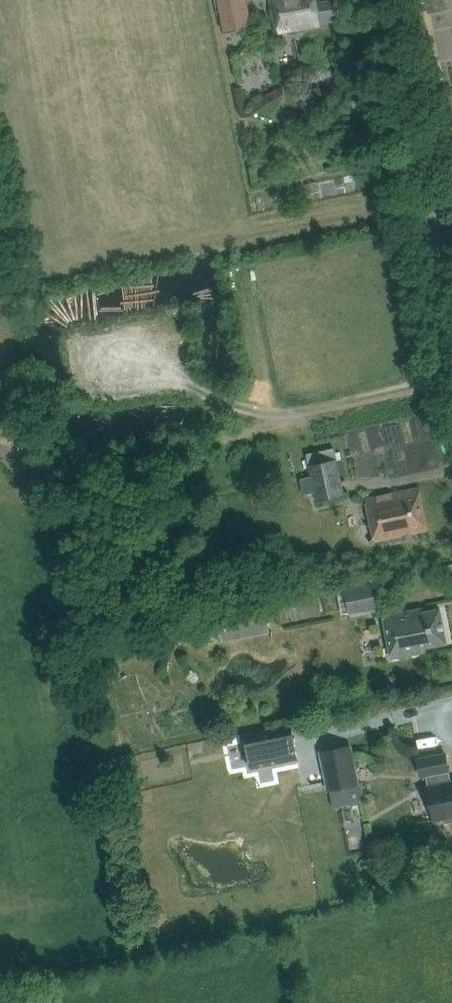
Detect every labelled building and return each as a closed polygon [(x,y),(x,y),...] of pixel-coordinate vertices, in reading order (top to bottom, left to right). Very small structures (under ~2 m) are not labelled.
[(228,30),(251,25),(247,0),(222,0),(228,30)] [(281,32),(332,22),(331,17),(340,16),(337,0),(324,0),(316,1),(316,0),(275,0),(281,32)] [(315,182),(306,184),(308,194),(317,192),(315,182)] [(305,195),(303,184),(296,185),(298,196),(305,195)] [(337,460),(309,466),(317,502),(344,496),(337,460)] [(421,487),(367,499),(376,541),(430,529),(421,487)] [(377,608),(372,584),(337,590),(341,615),(377,608)] [(225,637),(266,629),(262,607),(220,615),(225,637)] [(426,648),(448,643),(441,609),(423,612),(423,608),(384,616),(392,658),(427,652),(426,648)] [(251,768),(297,758),(291,728),(245,737),(251,768)] [(350,746),(322,752),(330,790),(334,808),(360,803),(356,784),(358,784),(350,746)] [(418,760),(421,775),(426,774),(429,787),(428,787),(434,820),(443,818),(443,821),(447,823),(451,822),(451,782),(443,783),(440,772),(450,770),(447,754),(418,760)]
